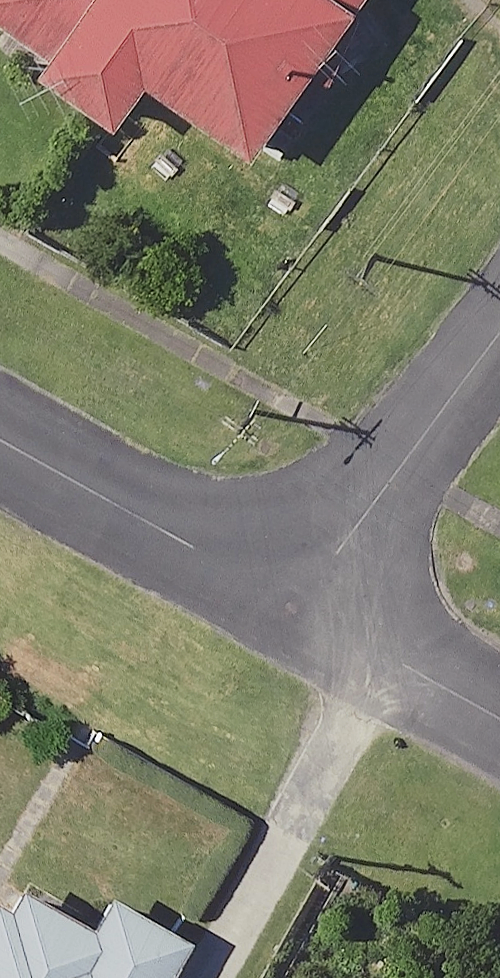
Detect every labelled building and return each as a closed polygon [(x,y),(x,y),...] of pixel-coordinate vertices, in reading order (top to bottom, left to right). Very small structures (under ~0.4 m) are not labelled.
[(47,48),(38,62),(124,121),(152,82),(257,155),(365,0),(0,0),(0,15),(47,48)] [(17,877),(4,898),(0,896),(0,977),(159,977),(188,927),(104,879),(84,914),(17,877)]
